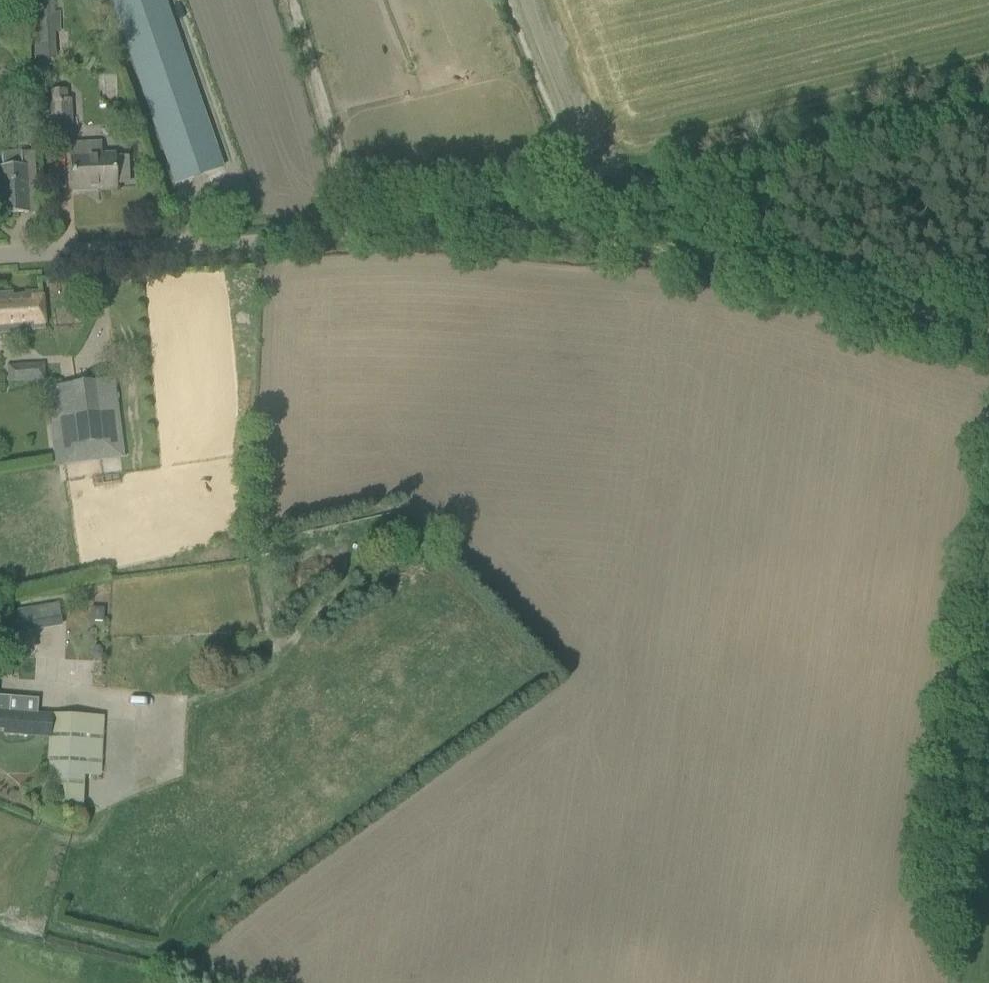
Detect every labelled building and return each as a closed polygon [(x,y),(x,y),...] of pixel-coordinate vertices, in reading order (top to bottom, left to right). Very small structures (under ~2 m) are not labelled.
[(33,59),(56,58),(54,31),(59,31),(58,11),(53,12),(52,0),(30,0),(33,59)] [(216,149),(164,0),(111,0),(175,184),(222,168),(216,149)] [(69,101),(67,101),(66,90),(51,91),(53,134),(70,133),(69,101)] [(89,146),(89,144),(70,145),(71,157),(72,190),(115,188),(115,184),(128,184),(127,158),(114,158),(114,155),(89,156),(89,146)] [(28,192),(27,164),(23,165),(22,151),(2,152),(3,165),(0,165),(0,213),(28,212),(28,192)] [(43,312),(42,292),(0,295),(0,334),(45,330),(43,312)] [(7,365),(8,382),(45,380),(44,363),(7,365)] [(55,466),(122,458),(113,380),(46,388),(55,466)] [(90,608),(90,623),(105,623),(105,608),(90,608)] [(27,609),(8,613),(10,626),(29,623),(27,609)] [(6,729),(6,734),(30,735),(32,714),(36,715),(37,699),(0,696),(0,729),(6,729)] [(50,737),(49,774),(84,775),(87,718),(51,716),(50,737)]
